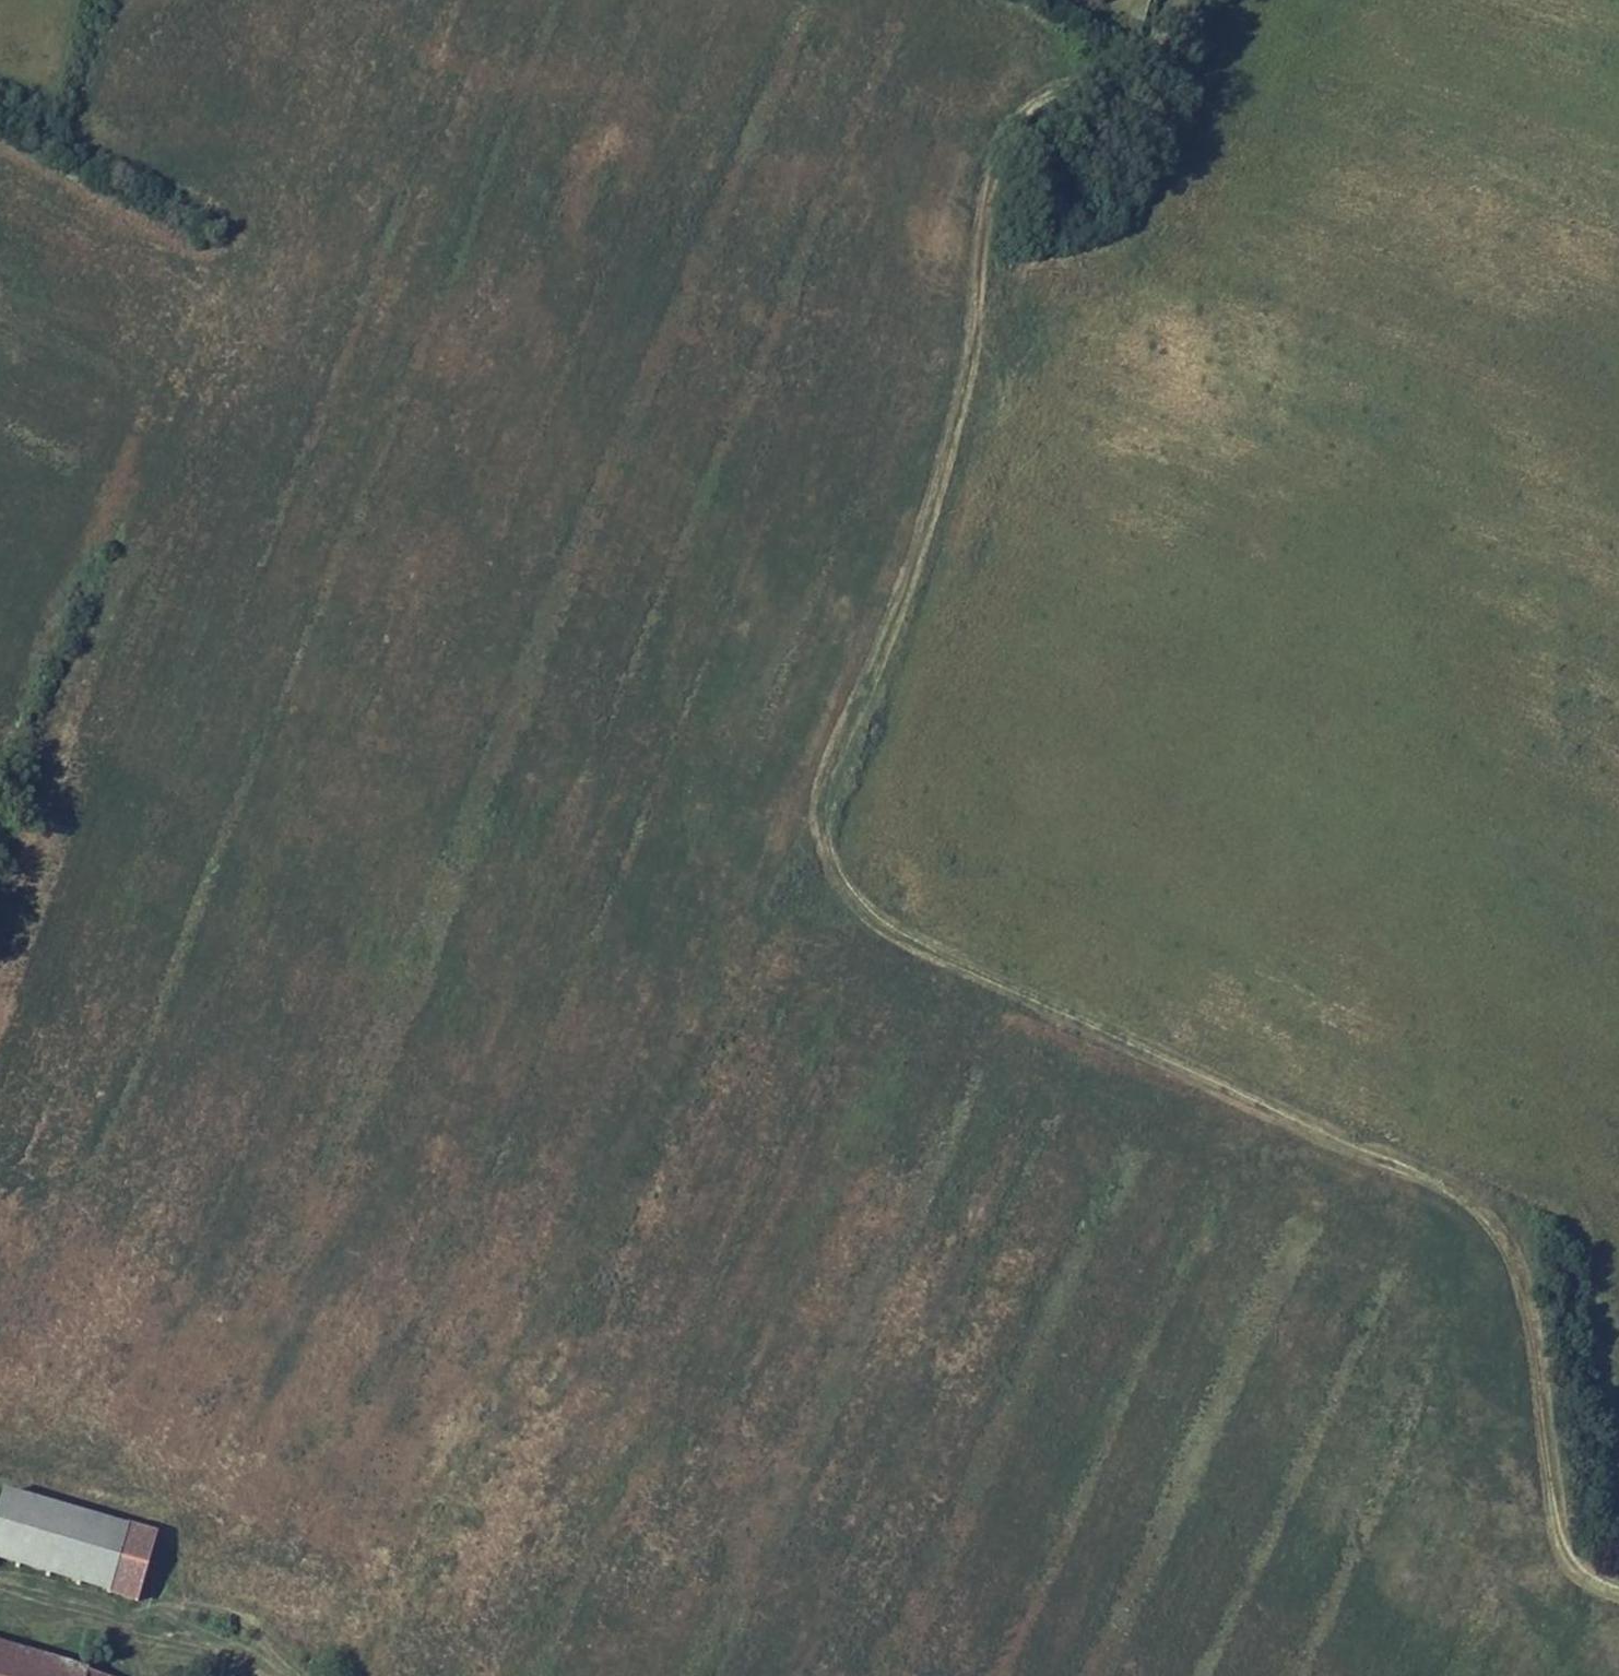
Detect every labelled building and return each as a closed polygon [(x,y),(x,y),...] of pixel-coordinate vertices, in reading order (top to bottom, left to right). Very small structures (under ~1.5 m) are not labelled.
[(4,1494),(0,1507),(0,1563),(138,1602),(157,1537),(4,1494)] [(0,1648),(0,1675),(19,1675),(25,1655),(0,1648)] [(25,1655),(19,1675),(85,1675),(86,1673),(25,1655)]
